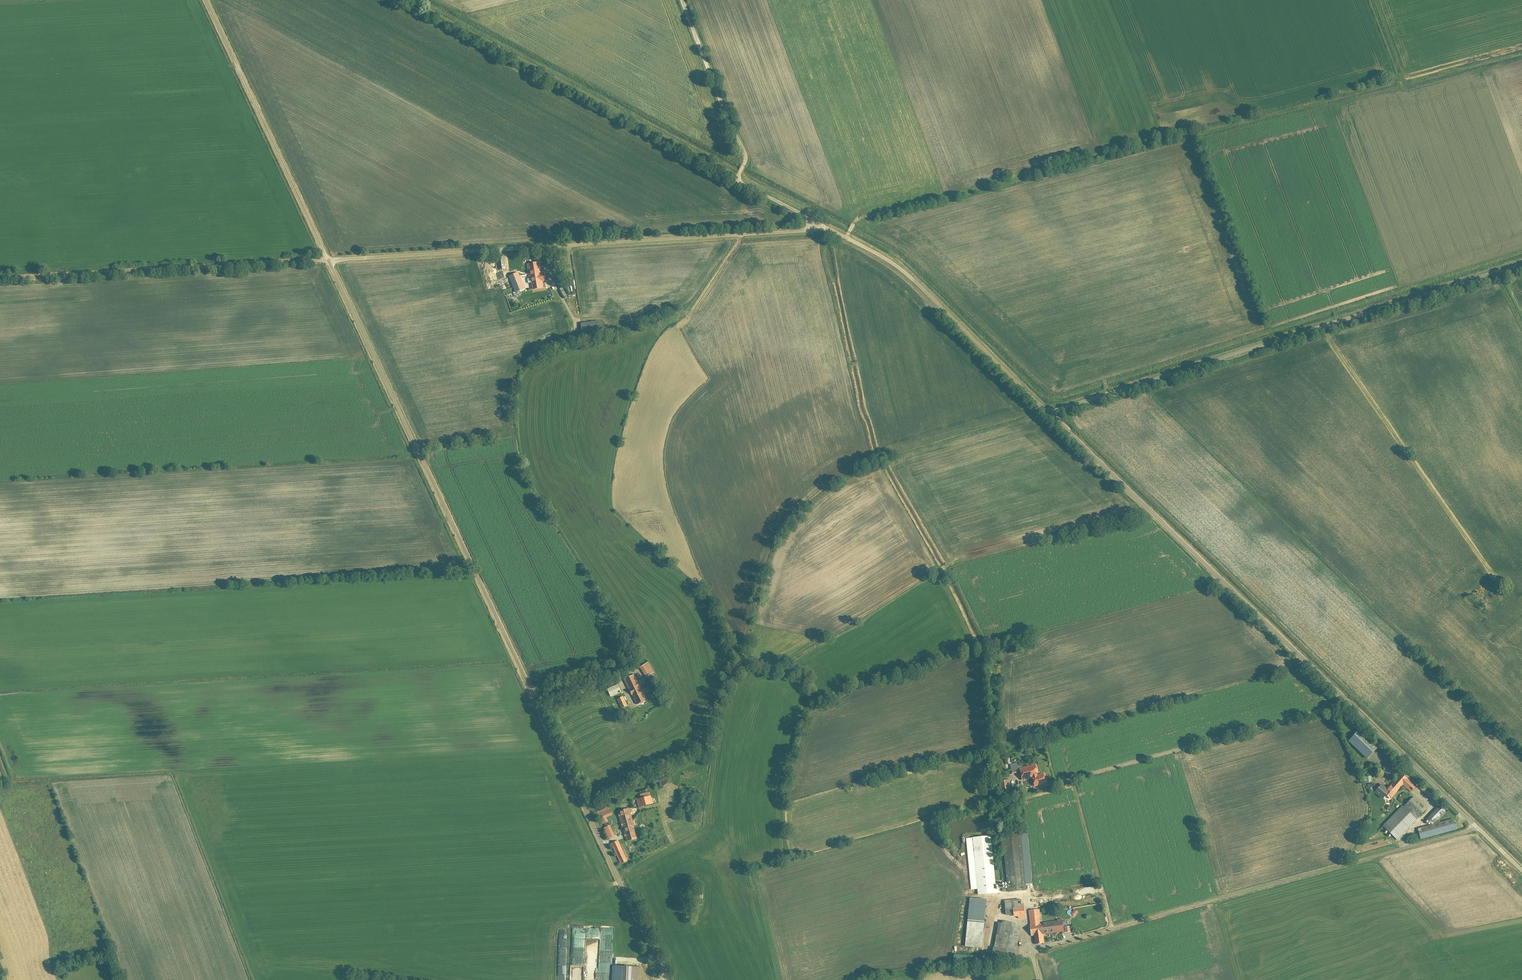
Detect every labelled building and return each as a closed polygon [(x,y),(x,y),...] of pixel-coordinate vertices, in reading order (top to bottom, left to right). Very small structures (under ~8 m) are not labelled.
[(520,256),(505,257),(506,270),(521,269),(520,256)] [(494,258),(495,271),(506,270),(505,257),(494,258)] [(544,274),(540,274),(538,264),(527,265),(531,289),(542,288),(541,283),(545,282),(544,274)] [(517,274),(508,278),(515,293),(524,290),(517,274)] [(597,322),(580,324),(581,336),(599,334),(597,322)] [(647,663),(639,667),(646,678),(653,673),(647,663)] [(634,675),(623,681),(635,706),(646,701),(634,675)] [(607,688),(610,697),(621,694),(618,685),(607,688)] [(623,698),(616,701),(620,709),(627,706),(623,698)] [(1359,729),(1348,741),(1366,759),(1377,747),(1359,729)] [(1010,765),(1011,775),(1018,774),(1017,764),(1010,765)] [(1043,775),(1038,776),(1036,765),(1020,768),(1022,781),(1031,779),(1033,787),(1045,784),(1043,775)] [(1400,774),(1387,790),(1379,784),(1373,792),(1381,799),(1384,795),(1391,800),(1403,787),(1410,793),(1415,786),(1400,774)] [(1012,795),(1009,780),(1000,781),(1002,797),(1012,795)] [(1424,785),(1420,790),(1430,799),(1435,795),(1424,785)] [(633,801),(635,808),(652,804),(650,797),(633,801)] [(1408,801),(1381,827),(1396,842),(1422,815),(1408,801)] [(1439,807),(1426,820),(1432,825),(1444,812),(1439,807)] [(608,823),(606,818),(611,816),(608,808),(596,813),(601,825),(608,823)] [(617,812),(625,841),(637,838),(628,809),(617,812)] [(1417,829),(1420,840),(1455,830),(1452,819),(1417,829)] [(603,829),(608,839),(614,836),(610,826),(603,829)] [(1002,888),(1003,893),(1026,891),(1021,835),(1003,837),(1007,888),(1002,888)] [(991,836),(972,838),(977,895),(1000,893),(1000,889),(995,889),(991,836)] [(611,844),(620,864),(627,861),(618,841),(611,844)] [(974,899),(973,920),(983,921),(985,900),(974,899)] [(1017,916),(1017,918),(1024,918),(1023,908),(1020,908),(1020,901),(1004,902),(1005,917),(1017,916)] [(1039,910),(1029,911),(1032,936),(1034,936),(1035,945),(1043,944),(1042,935),(1062,933),(1061,920),(1041,922),(1039,910)] [(1014,954),(1014,953),(1020,927),(999,922),(993,948),(1004,956),(1014,954)] [(1017,964),(1027,962),(1025,955),(1015,957),(1017,964)] [(639,968),(612,968),(611,979),(639,979),(639,968)]
